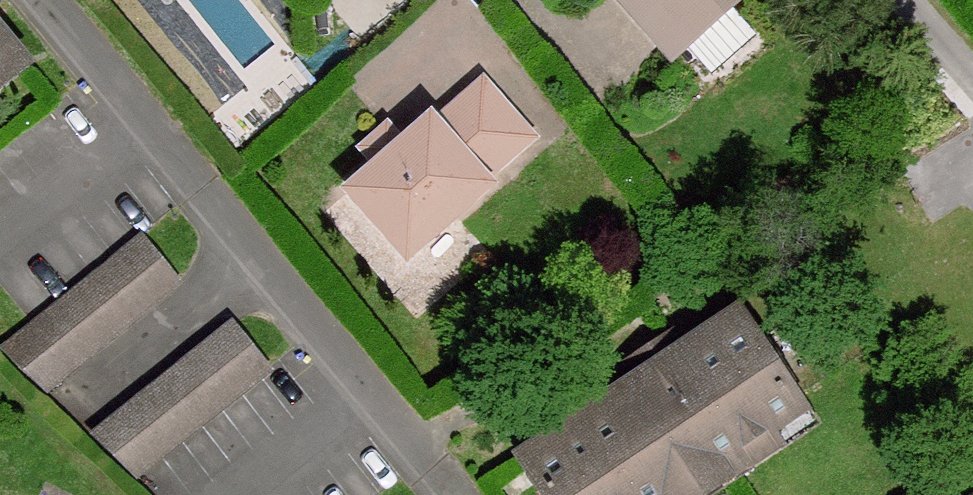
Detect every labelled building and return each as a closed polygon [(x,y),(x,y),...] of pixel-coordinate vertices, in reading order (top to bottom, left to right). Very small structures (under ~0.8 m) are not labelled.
[(677,53),(702,30),(706,32),(745,0),(632,0),(677,53)] [(722,69),(760,28),(744,12),(705,53),(722,69)] [(22,60),(0,34),(0,78),(22,60)] [(431,120),(402,145),(378,165),(350,189),(406,256),(487,186),(482,180),(529,140),(483,86),(436,126),(431,120)] [(364,148),(378,165),(402,145),(388,128),(364,148)] [(4,347),(44,385),(177,280),(145,239),(4,347)] [(551,494),(694,494),(775,443),(765,428),(798,408),(738,316),(525,456),(551,494)] [(94,435),(135,473),(267,369),(234,326),(94,435)] [(775,443),(807,422),(798,408),(765,428),(775,443)]
